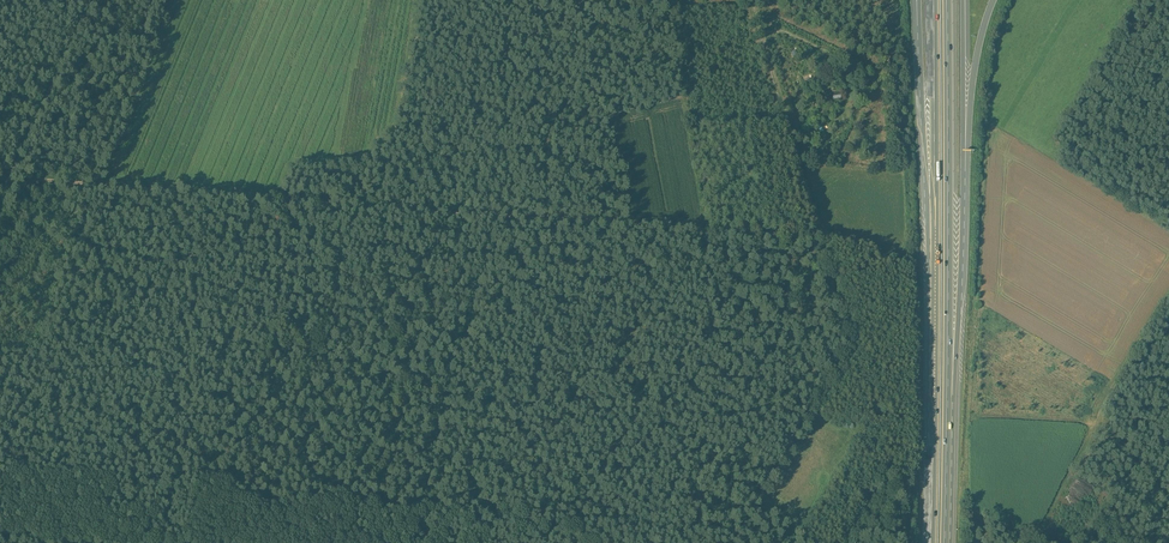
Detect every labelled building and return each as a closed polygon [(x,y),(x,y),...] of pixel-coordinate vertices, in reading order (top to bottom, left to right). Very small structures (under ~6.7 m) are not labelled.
[(840,92),(832,93),(833,100),(841,98),(840,92)] [(821,135),(828,133),(824,123),(818,125),(821,135)]
